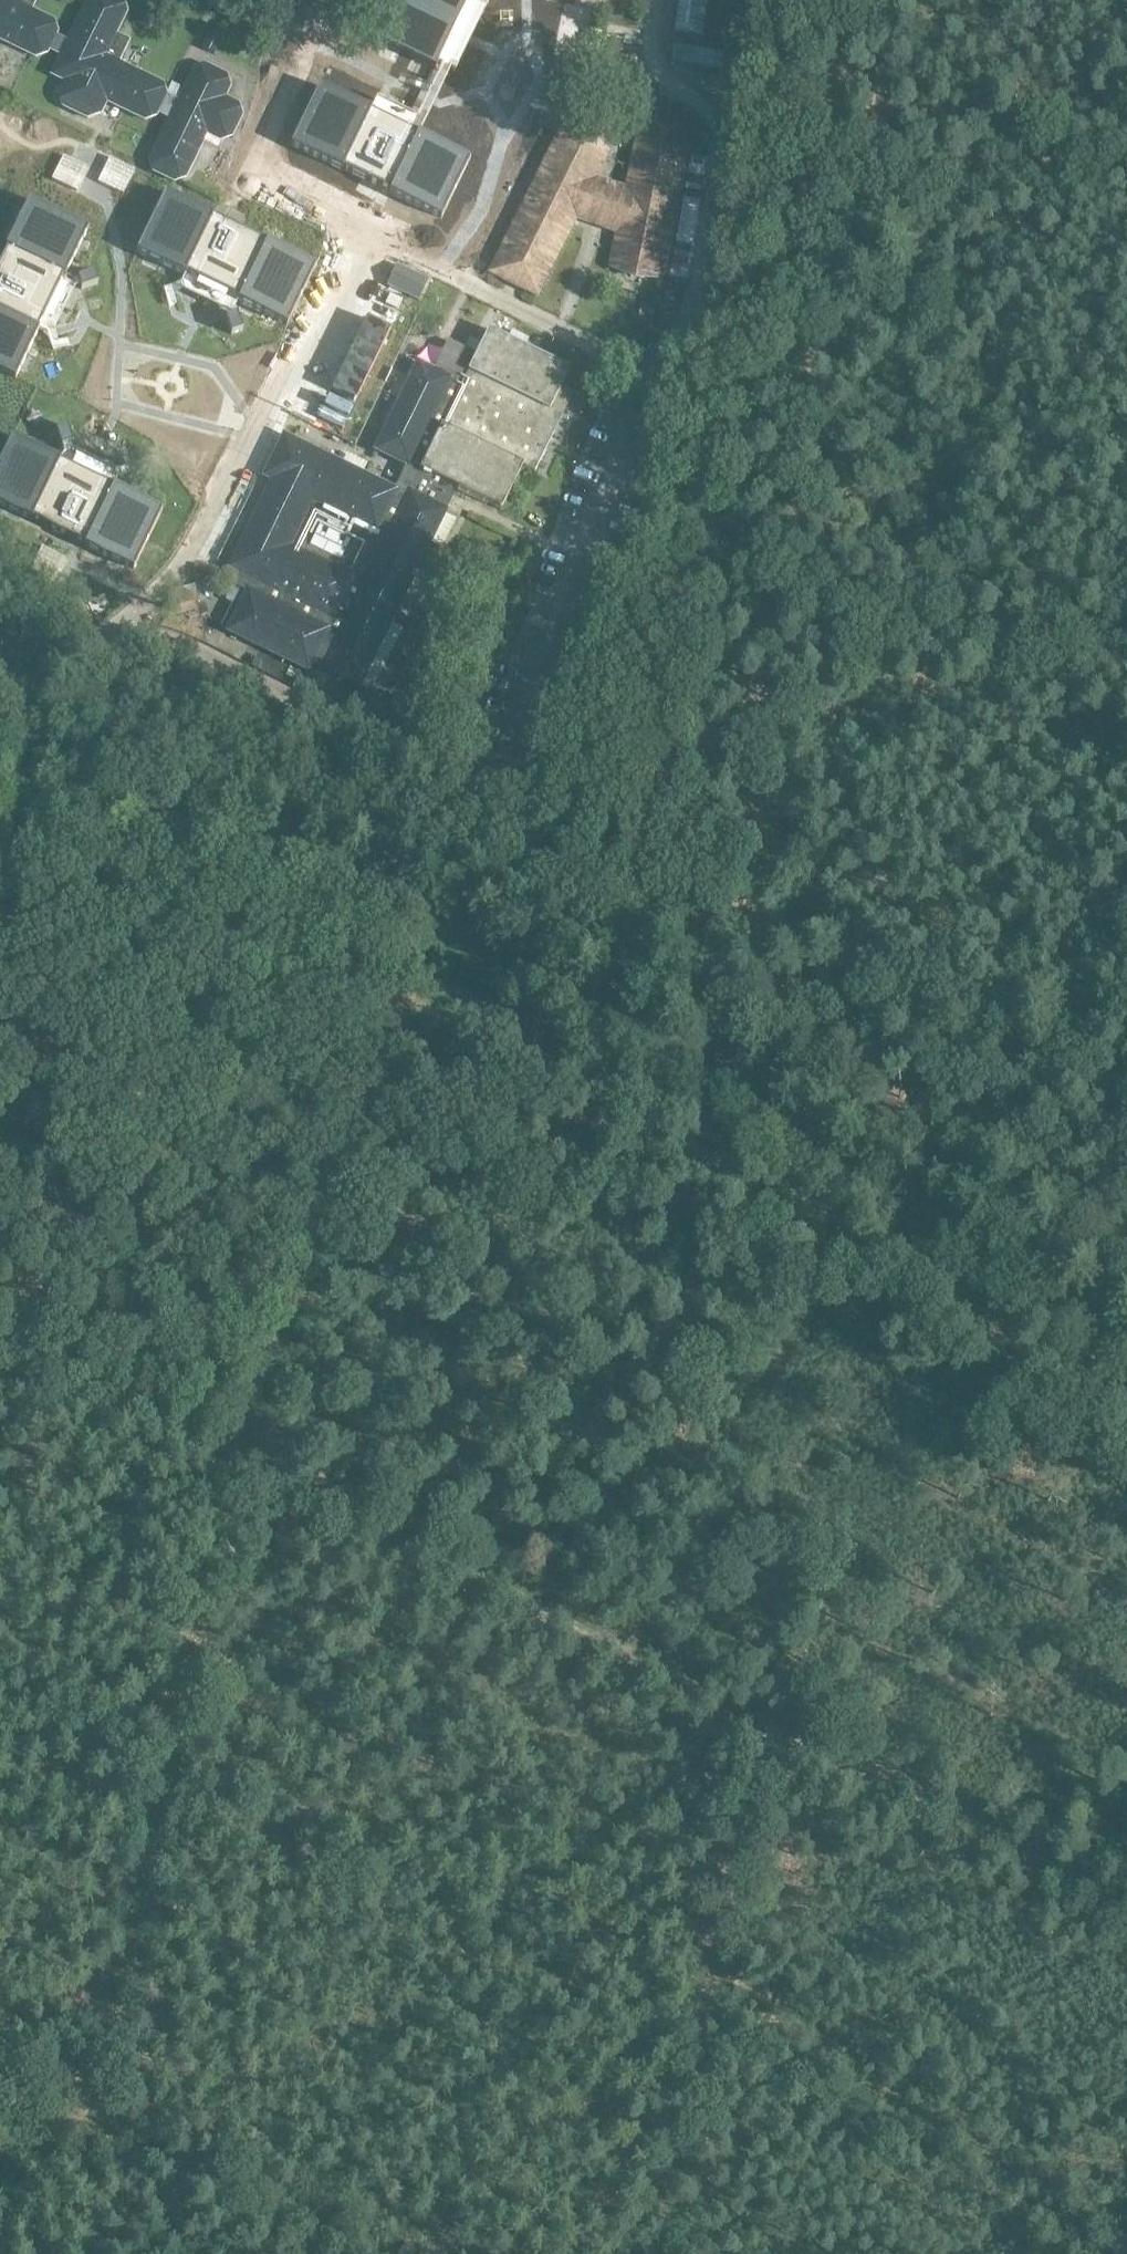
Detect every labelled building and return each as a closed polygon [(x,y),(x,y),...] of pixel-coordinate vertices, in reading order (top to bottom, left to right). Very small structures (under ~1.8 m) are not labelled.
[(16,0),(0,0),(0,30),(38,45),(51,14),(16,0)] [(166,88),(124,74),(128,62),(98,52),(116,0),(71,0),(50,60),(55,61),(44,92),(94,109),(100,91),(158,111),(166,88)] [(380,44),(447,77),(484,0),(402,0),(380,44)] [(705,34),(710,0),(680,0),(675,30),(705,34)] [(751,0),(738,0),(736,11),(718,8),(712,38),(719,39),(719,42),(744,46),(751,0)] [(580,64),(591,11),(564,5),(553,58),(580,64)] [(710,58),(713,46),(663,36),(660,48),(710,58)] [(140,157),(179,169),(191,131),(217,140),(227,109),(193,98),(198,84),(203,86),(188,81),(184,92),(188,93),(179,121),(154,113),(140,157)] [(298,149),(450,219),(477,159),(326,89),(298,149)] [(608,158),(560,135),(494,270),(541,293),(577,220),(621,231),(615,262),(667,271),(693,123),(641,114),(628,188),(597,180),(608,158)] [(165,193),(136,252),(185,276),(186,275),(238,301),(238,302),(287,326),(316,266),(267,242),(266,244),(213,218),(214,217),(165,193)] [(30,358),(88,222),(31,198),(0,279),(0,343),(30,358)] [(428,282),(397,267),(387,288),(418,302),(428,282)] [(97,283),(93,272),(76,278),(80,289),(97,283)] [(236,315),(225,318),(231,335),(242,331),(236,315)] [(395,489),(284,435),(263,477),(277,483),(270,497),(264,494),(228,568),(239,573),(233,584),(246,590),(226,631),(308,671),(312,663),(359,686),(446,510),(445,509),(456,487),(501,509),(522,466),(534,472),(561,416),(549,410),(569,369),(488,329),(475,355),(455,346),(441,374),(418,363),(375,450),(407,465),(395,489)] [(66,427),(55,430),(61,447),(72,443),(66,427)] [(0,461),(0,505),(32,520),(32,519),(85,545),(84,546),(133,570),(162,511),(113,487),(113,488),(60,462),(61,461),(12,437),(0,461)]
